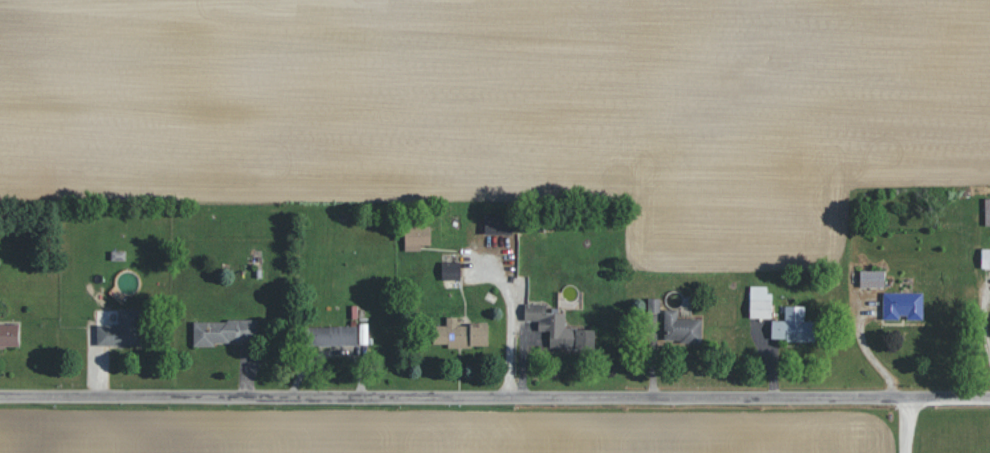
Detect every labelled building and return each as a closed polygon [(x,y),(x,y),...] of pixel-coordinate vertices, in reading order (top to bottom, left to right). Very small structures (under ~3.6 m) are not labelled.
[(513,234),(512,217),(484,217),(485,235),(513,234)] [(431,246),(430,226),(405,227),(405,252),(421,251),(421,246),(431,246)] [(982,269),(989,269),(989,249),(981,249),(982,269)] [(442,263),(442,281),(460,280),(460,262),(442,263)] [(860,288),(885,289),(885,271),(860,270),(860,288)] [(771,286),(750,286),(750,319),(771,319),(771,286)] [(900,321),(900,319),(923,320),(924,293),(884,292),(883,320),(900,321)] [(648,313),(660,313),(659,298),(648,299),(648,313)] [(549,348),(594,350),(595,330),(565,328),(565,314),(546,313),(546,304),(525,303),(524,321),(538,322),(538,331),(550,331),(549,348)] [(805,307),(785,306),(785,321),(772,321),(772,342),(816,342),(816,322),(805,322),(805,307)] [(97,346),(140,346),(140,309),(118,309),(118,325),(97,325),(97,346)] [(677,319),(677,309),(664,310),(664,343),(702,342),(702,319),(677,319)] [(433,344),(447,344),(448,347),(489,347),(488,324),(458,325),(458,317),(446,317),(446,326),(433,326),(433,344)] [(194,347),(214,347),(214,343),(257,342),(257,320),(193,322),(194,347)] [(0,325),(0,348),(19,348),(18,325),(0,325)] [(357,327),(313,326),(312,346),(357,347),(357,327)]
